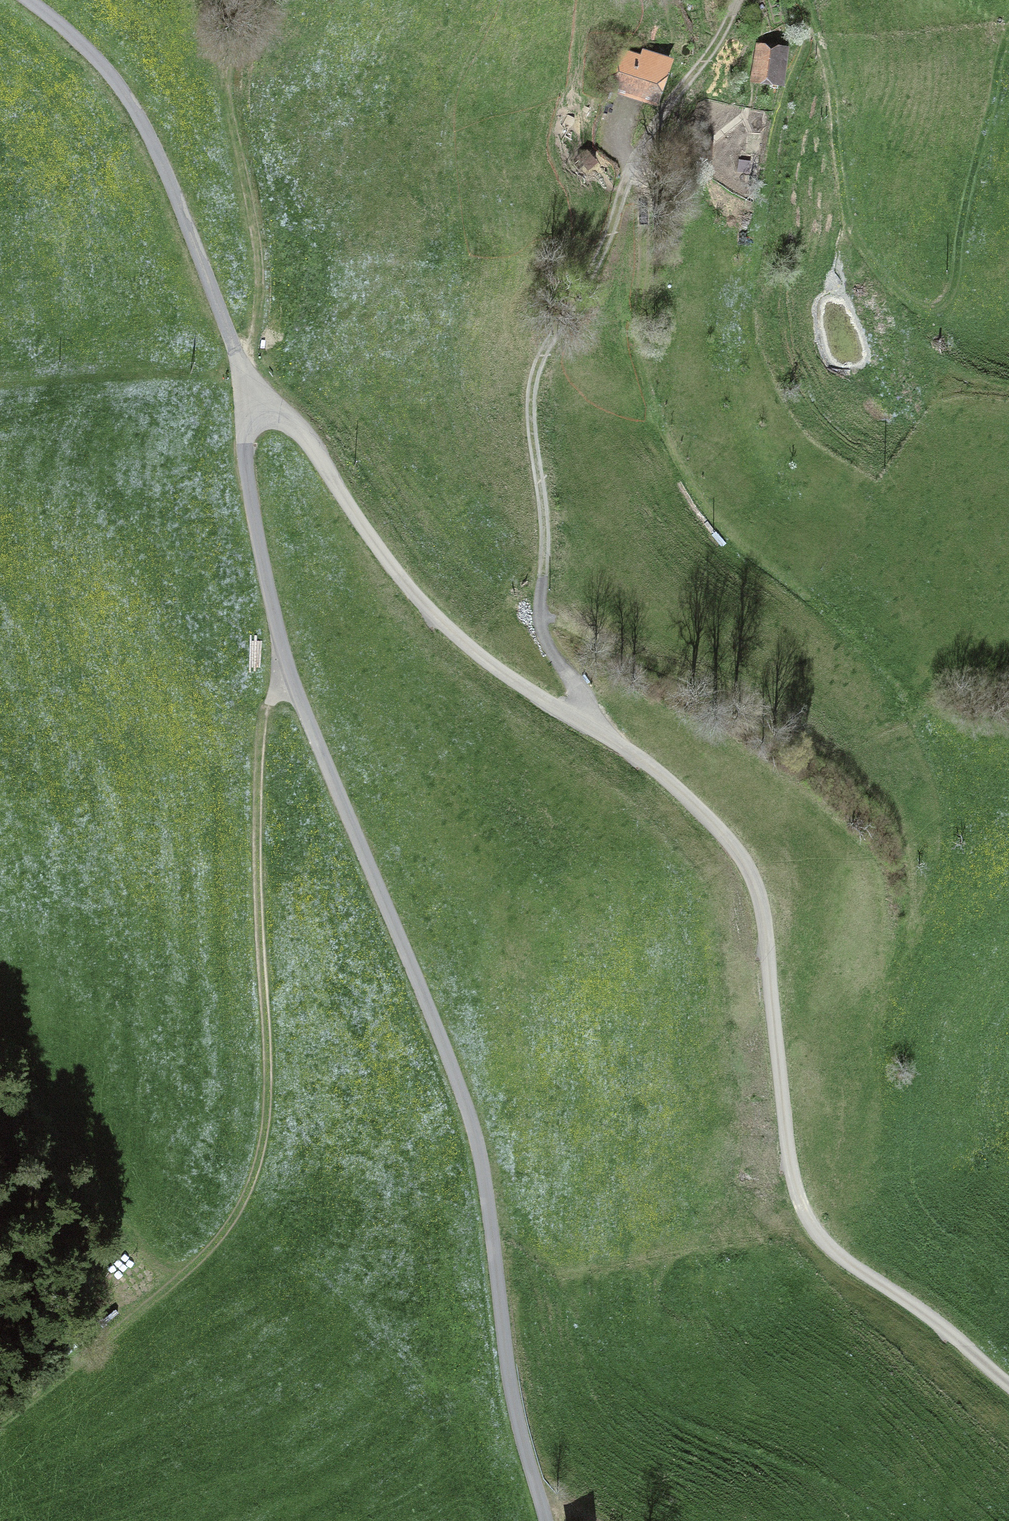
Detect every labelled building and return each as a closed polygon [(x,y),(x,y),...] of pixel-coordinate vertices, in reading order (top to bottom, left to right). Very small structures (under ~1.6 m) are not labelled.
[(781,55),(760,52),(757,74),(778,77),(781,55)] [(663,61),(642,54),(637,67),(619,61),(611,83),(651,97),(663,61)]
